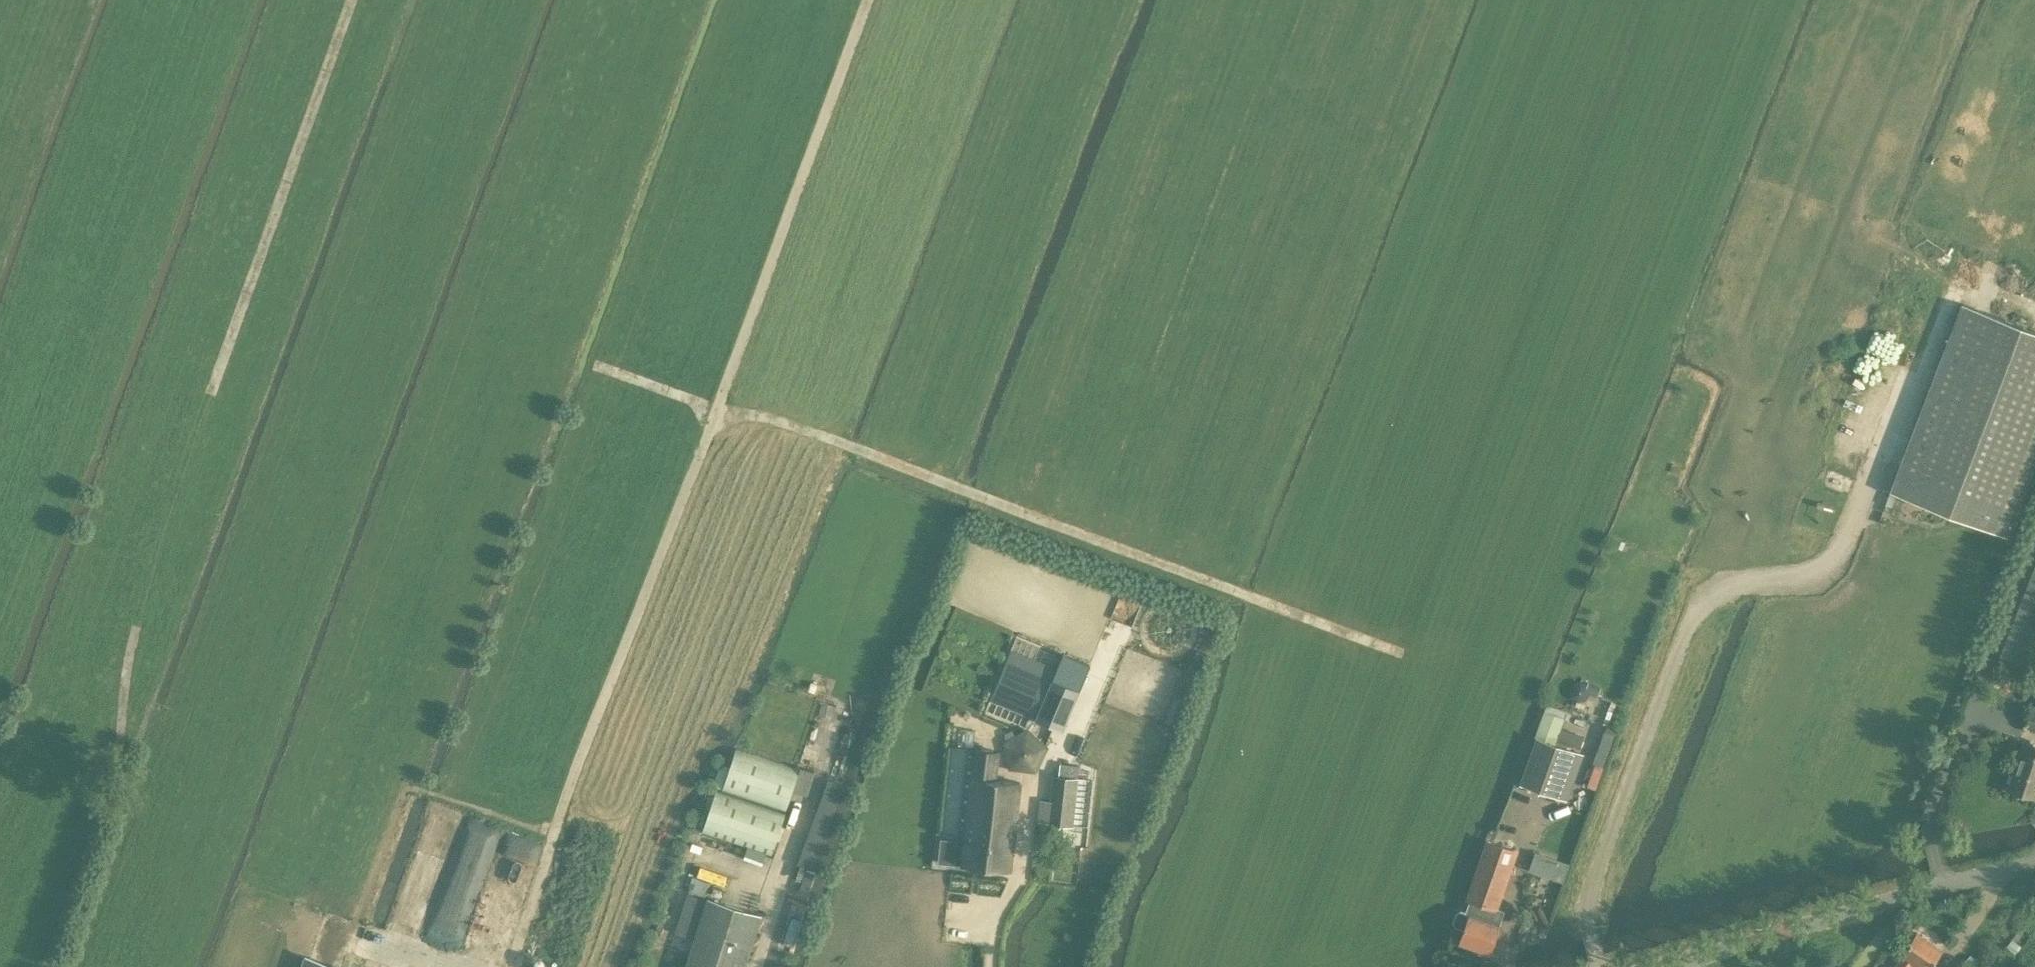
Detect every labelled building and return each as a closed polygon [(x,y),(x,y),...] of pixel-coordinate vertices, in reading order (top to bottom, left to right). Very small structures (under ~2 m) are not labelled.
[(1891,490),(2007,534),(2034,461),(2034,331),(1963,303),(1891,490)] [(1617,538),(1614,545),(1622,548),(1625,541),(1617,538)] [(2012,624),(2033,631),(2034,625),(2034,559),(2012,624)] [(1201,672),(1208,654),(1197,650),(1190,667),(1201,672)] [(1063,653),(1052,679),(1078,690),(1088,664),(1063,653)] [(1005,660),(990,699),(1036,718),(1036,719),(1062,729),(1078,690),(1052,679),(1005,660)] [(1583,683),(1580,682),(1578,682),(1577,683),(1576,683),(1574,684),(1573,686),(1572,687),(1571,689),(1571,691),(1571,693),(1572,695),(1574,697),(1575,698),(1576,698),(1579,699),(1582,699),(1583,698),(1586,696),(1587,694),(1588,692),(1588,691),(1588,690),(1588,689),(1588,688),(1587,688),(1587,687),(1586,685),(1584,684),(1583,683)] [(1589,682),(1587,687),(1587,688),(1588,688),(1588,689),(1588,690),(1588,691),(1588,692),(1588,693),(1597,696),(1601,686),(1589,682)] [(1546,706),(1544,711),(1565,719),(1568,720),(1570,714),(1546,706)] [(2025,727),(2034,730),(2034,709),(2031,708),(2025,727)] [(1544,711),(1535,735),(1541,737),(1556,743),(1562,727),(1565,719),(1544,711)] [(1605,729),(1594,761),(1595,762),(1604,765),(1615,733),(1605,729)] [(1027,732),(1007,743),(1011,767),(1035,769),(1044,748),(1027,732)] [(1560,798),(1578,751),(1556,743),(1541,737),(1524,784),(1560,798)] [(2009,789),(2034,798),(2034,745),(2024,742),(2009,789)] [(736,747),(722,791),(786,811),(800,768),(736,747)] [(941,838),(939,861),(1010,870),(1020,782),(995,779),(998,751),(976,749),(965,845),(957,844),(957,840),(941,838)] [(1596,789),(1604,765),(1595,762),(1587,786),(1596,789)] [(1060,776),(1053,775),(1051,801),(1041,800),(1039,822),(1068,825),(1073,825),(1079,778),(1078,778),(1079,766),(1062,764),(1060,776)] [(801,862),(819,867),(844,782),(827,777),(801,862)] [(786,812),(717,790),(702,833),(771,856),(786,812)] [(1457,911),(1454,919),(1457,924),(1464,926),(1460,940),(1491,951),(1500,925),(1499,925),(1504,911),(1493,907),(1504,878),(1514,850),(1502,845),(1491,841),(1481,869),(1470,899),(1466,910),(1463,908),(1457,911)] [(1530,868),(1543,873),(1549,855),(1537,850),(1530,868)] [(701,865),(698,875),(727,881),(729,872),(701,865)] [(762,914),(709,897),(686,966),(745,966),(762,914)] [(418,924),(398,918),(394,930),(415,936),(418,924)] [(1893,966),(1930,966),(1942,950),(1916,932),(1902,952),(1904,954),(1895,966),(1894,965),(1893,966)] [(2007,946),(2015,952),(2020,946),(2012,939),(2007,946)] [(1969,966),(1978,966),(1981,965),(1970,955),(1964,962),(1969,966)] [(309,957),(306,966),(339,966),(309,957)]
